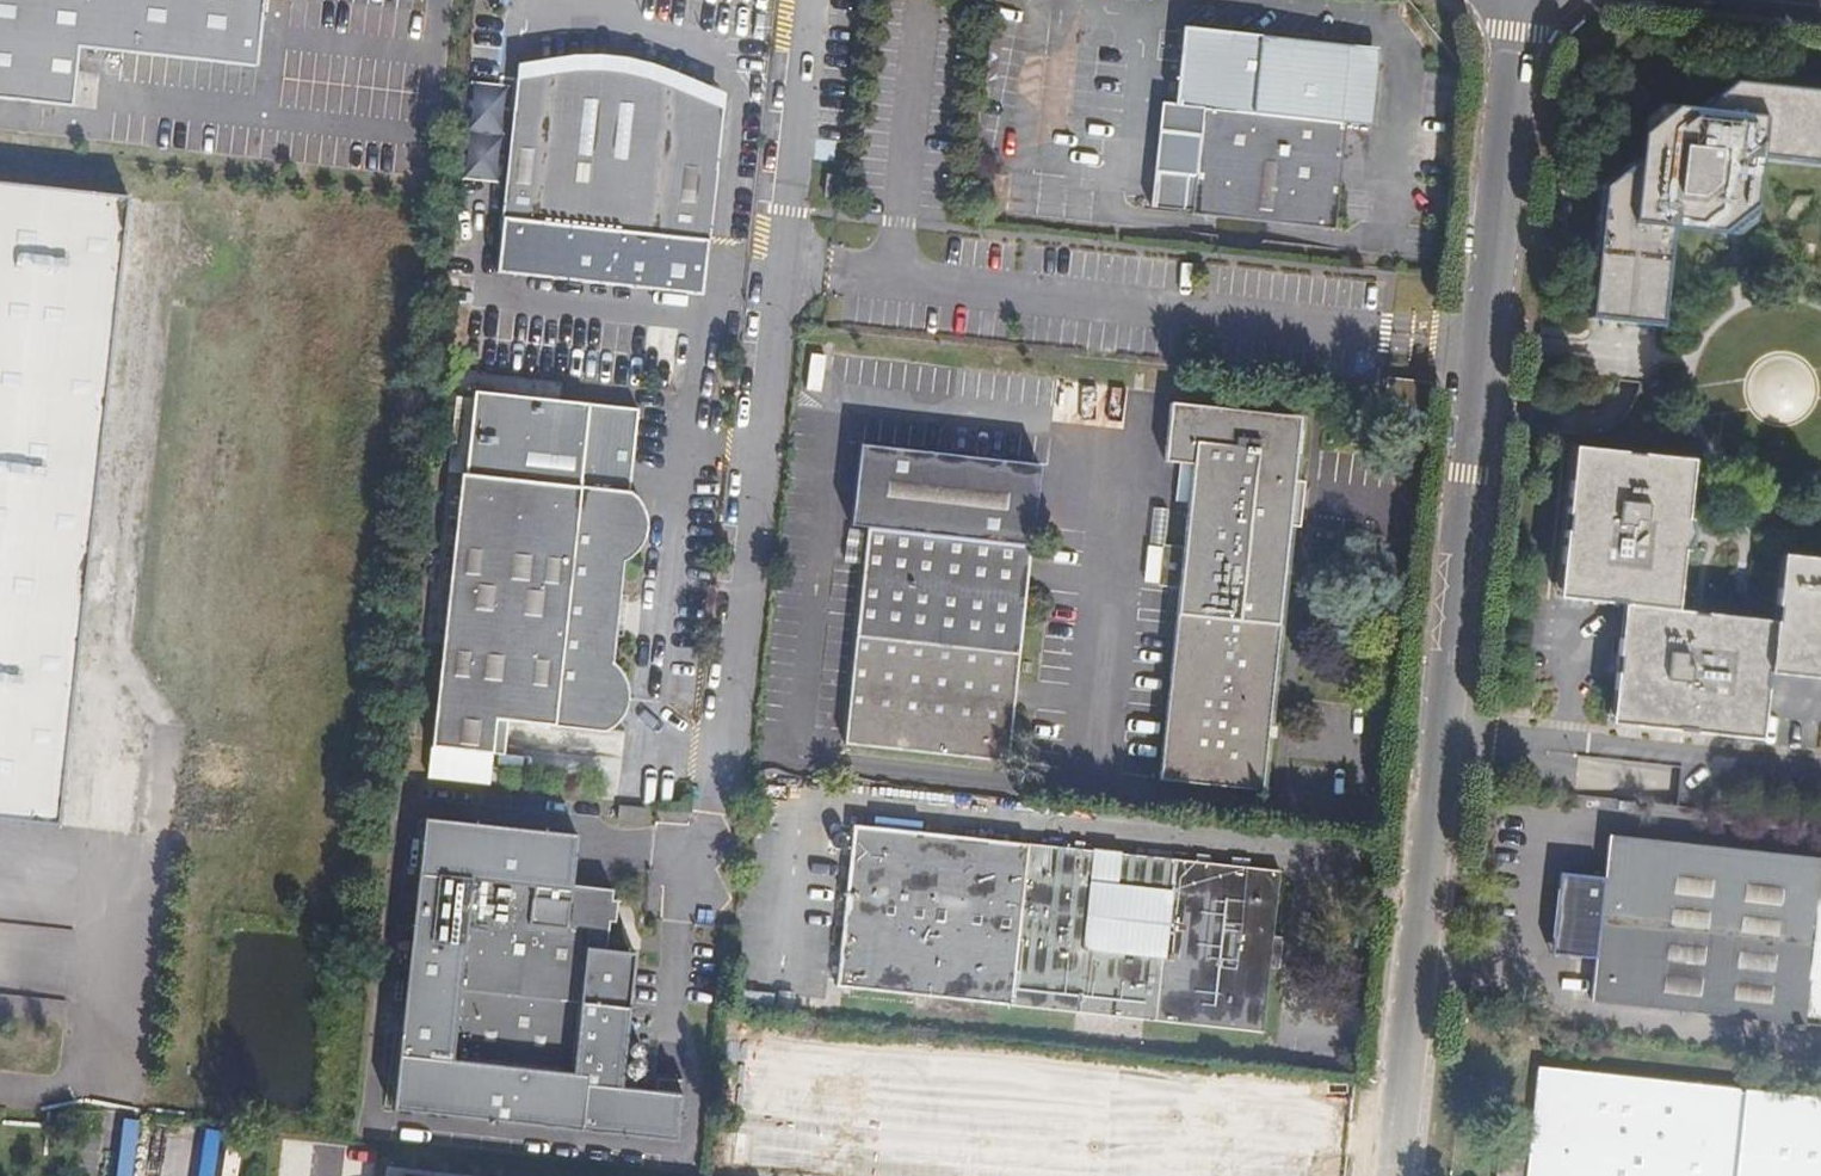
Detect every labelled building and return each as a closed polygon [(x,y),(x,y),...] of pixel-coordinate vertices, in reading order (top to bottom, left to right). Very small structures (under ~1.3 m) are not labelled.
[(263,0),(0,0),(0,99),(71,107),(77,47),(256,67),(263,0)] [(1351,44),(1193,25),(1184,102),(1171,101),(1168,130),(1205,134),(1202,173),(1197,215),(1196,216),(1337,232),(1349,123),(1374,126),(1378,84),(1351,44)] [(518,79),(515,105),(497,267),(698,288),(721,106),(704,92),(694,86),(676,77),(663,71),(646,66),(632,63),(606,61),(581,61),(560,65),(538,71),(518,79)] [(1756,163),(1820,169),(1820,96),(1731,88),(1699,114),(1677,114),(1672,109),(1637,138),(1635,163),(1599,193),(1589,322),(1602,323),(1660,328),(1669,232),(1716,239),(1739,221),(1753,210),(1756,163)] [(1193,172),(1160,169),(1156,211),(1189,214),(1193,172)] [(1202,173),(1193,172),(1189,214),(1197,215),(1202,173)] [(844,178),(830,177),(828,198),(842,200),(844,178)] [(0,186),(0,817),(58,824),(127,200),(0,186)] [(1430,380),(1387,375),(1384,401),(1427,406),(1430,380)] [(1811,418),(1811,388),(1762,388),(1762,418),(1811,418)] [(1295,414),(1171,402),(1165,458),(1191,460),(1182,547),(1161,545),(1157,585),(1177,587),(1157,774),(1256,784),(1283,525),(1302,527),(1306,484),(1288,482),(1295,414)] [(1034,458),(855,438),(846,518),(864,520),(840,737),(1002,754),(1034,458)] [(1570,457),(1558,588),(1571,605),(1619,610),(1609,713),(1623,730),(1749,742),(1760,733),(1764,690),(1767,678),(1820,683),(1820,564),(1791,562),(1777,570),(1772,626),(1700,619),(1675,617),(1683,534),(1688,475),(1673,458),(1582,450),(1570,457)] [(551,462),(550,475),(579,478),(580,464),(551,462)] [(508,713),(596,722),(607,721),(616,716),(623,707),(627,694),(626,676),(621,664),(613,655),(616,626),(621,590),(625,555),(641,540),(646,530),(649,519),(647,507),(642,496),(633,487),(620,482),(579,478),(550,475),(460,466),(433,740),(492,745),(495,712),(508,713)] [(616,626),(621,627),(625,591),(621,590),(616,626)] [(1423,596),(1414,596),(1414,618),(1422,618),(1423,596)] [(508,713),(495,712),(492,745),(504,747),(508,713)] [(576,825),(423,811),(391,1107),(676,1136),(681,1086),(620,1084),(627,949),(599,945),(601,918),(609,918),(611,894),(607,894),(607,883),(569,879),(576,825)] [(853,823),(836,985),(1260,1031),(1266,970),(1270,936),(1277,869),(853,823)] [(1559,877),(1551,957),(1591,961),(1586,1005),(1820,1030),(1820,862),(1601,839),(1596,881),(1559,877)] [(1286,938),(1270,936),(1266,970),(1282,972),(1286,938)] [(805,992),(753,987),(752,999),(804,1004),(805,992)] [(1537,1066),(1527,1159),(1496,1156),(1494,1175),(1820,1175),(1820,1097),(1537,1066)]
